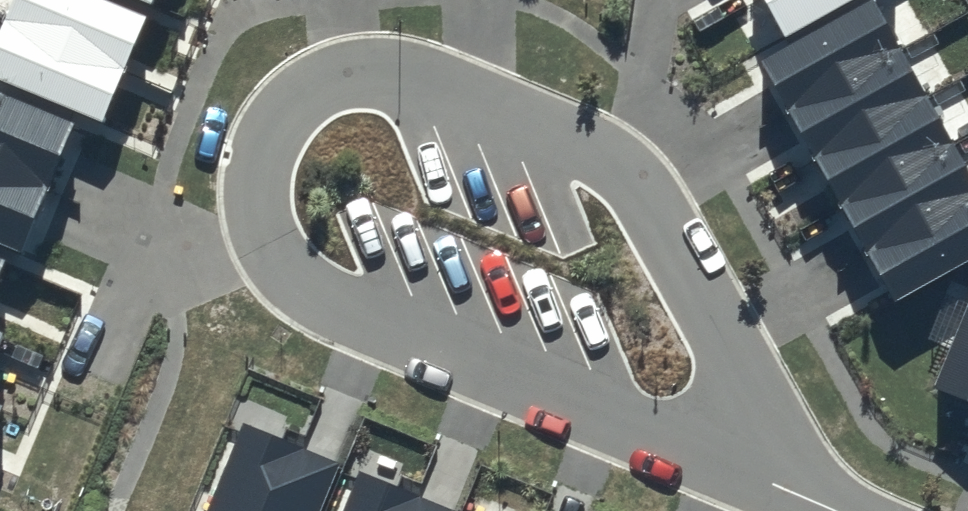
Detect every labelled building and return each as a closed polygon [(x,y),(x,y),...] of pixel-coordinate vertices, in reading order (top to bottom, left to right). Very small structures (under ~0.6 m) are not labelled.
[(245,430),(212,510),(312,510),(331,464),(245,430)] [(359,481),(347,510),(436,510),(359,481)]
